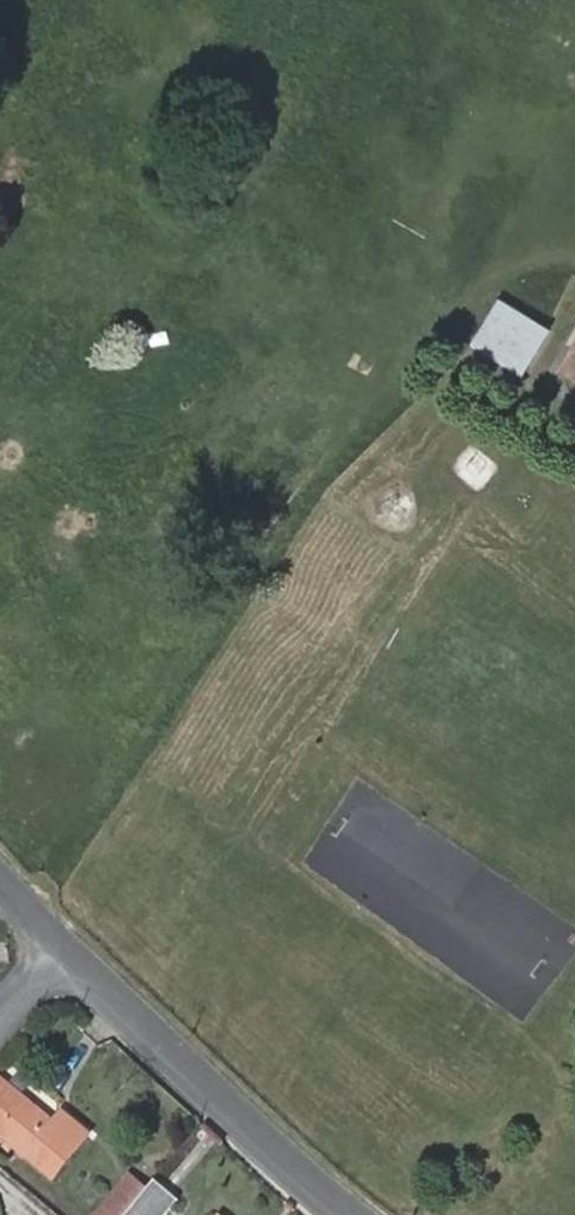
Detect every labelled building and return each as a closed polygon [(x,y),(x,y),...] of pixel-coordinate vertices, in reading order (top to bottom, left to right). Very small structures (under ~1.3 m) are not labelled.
[(499,339),(490,354),(521,374),(549,327),(501,298),(482,328),(499,339)] [(499,339),(482,328),(473,343),(490,354),(499,339)] [(562,365),(574,373),(574,342),(562,365)] [(52,1179),(84,1139),(62,1120),(56,1127),(0,1081),(0,1136),(52,1179)] [(154,1182),(125,1214),(167,1214),(178,1203),(154,1182)] [(119,1214),(121,1214),(139,1194),(128,1185),(109,1207),(119,1214)] [(109,1207),(102,1214),(119,1214),(109,1207)]
